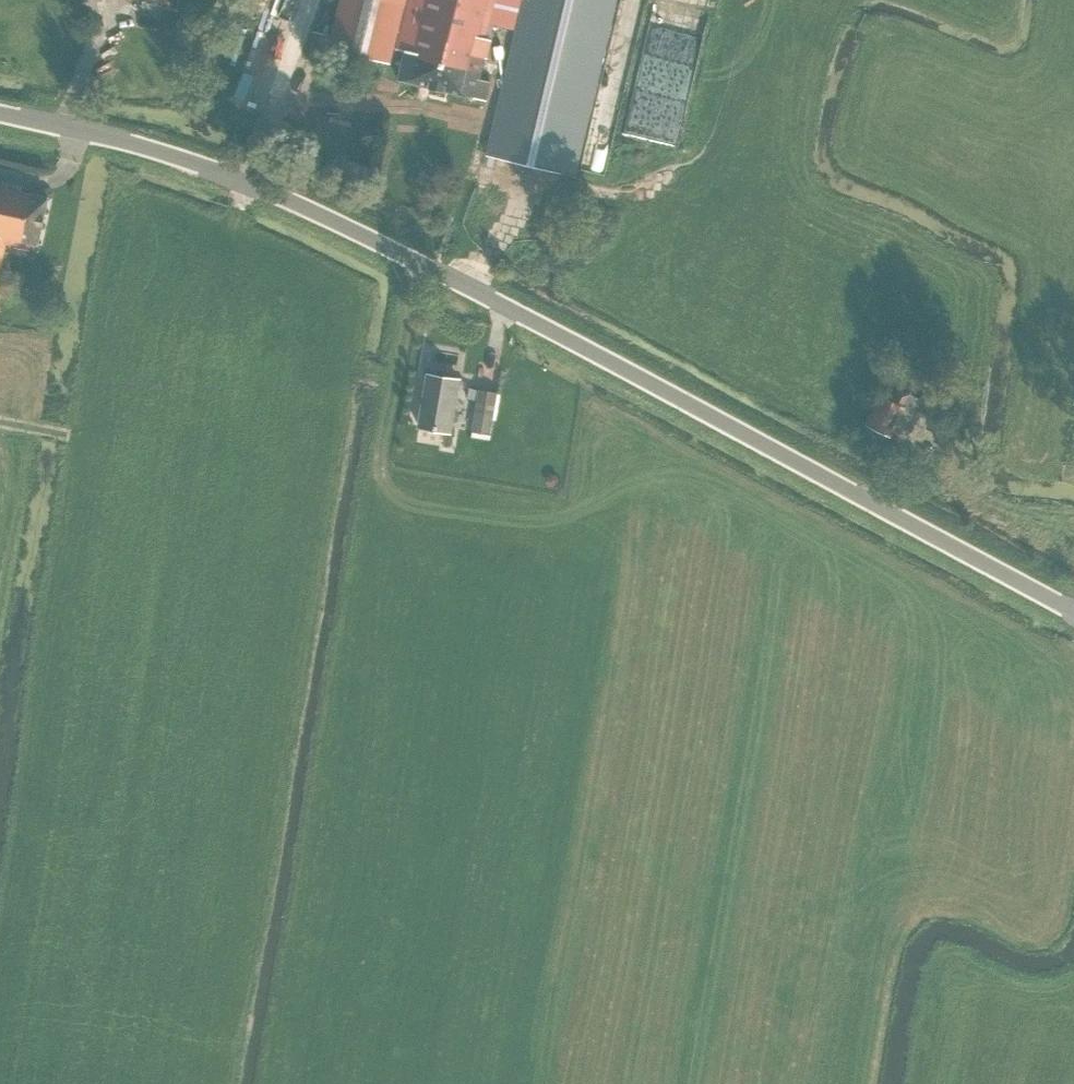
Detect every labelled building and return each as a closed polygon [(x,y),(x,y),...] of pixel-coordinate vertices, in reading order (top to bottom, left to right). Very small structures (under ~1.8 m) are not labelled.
[(575,175),(616,0),(340,0),(331,36),(313,32),(307,58),(325,62),(329,48),(390,63),(394,48),(405,51),(398,80),(428,87),(427,95),(444,99),(447,92),(485,100),(490,81),(479,78),(493,24),(516,30),(486,155),(575,175)] [(5,244),(13,246),(14,241),(38,245),(48,197),(21,191),(22,187),(0,182),(0,267),(5,244)] [(419,426),(450,432),(459,380),(428,375),(419,426)] [(467,398),(477,401),(479,390),(469,388),(467,398)] [(498,391),(480,388),(471,436),(489,439),(498,391)] [(911,432),(926,402),(900,389),(894,401),(882,395),(866,425),(888,436),(895,424),(911,432)] [(953,429),(940,424),(933,440),(945,446),(953,429)] [(552,474),(548,476),(546,481),(547,483),(548,486),(554,487),(558,484),(559,479),(558,477),(557,475),(552,474)]
